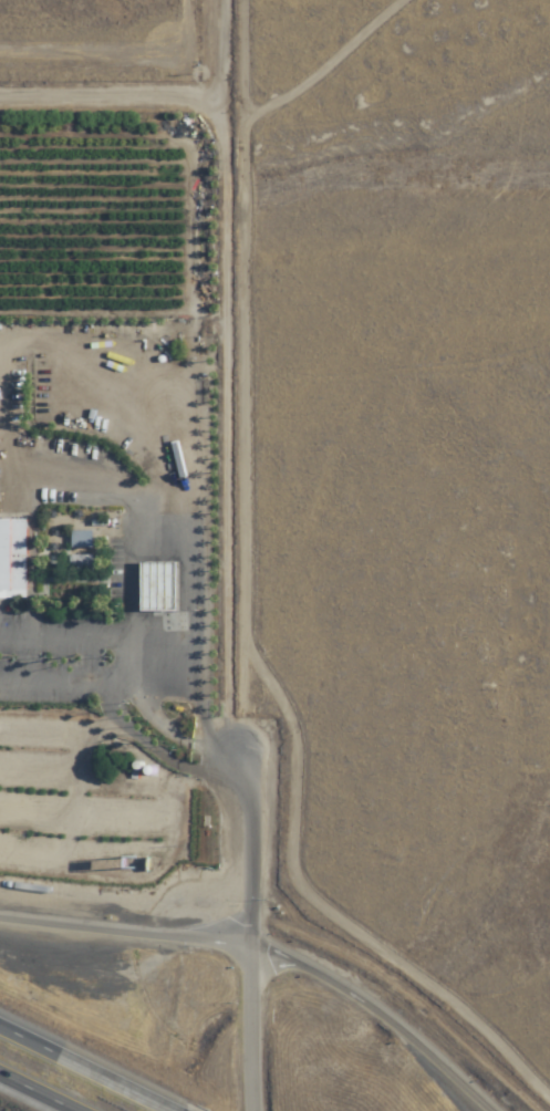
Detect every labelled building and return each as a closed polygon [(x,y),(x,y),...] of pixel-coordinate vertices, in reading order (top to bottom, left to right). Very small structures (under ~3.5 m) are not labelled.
[(14,596),(0,596),(0,531),(14,531),(14,596)] [(68,548),(89,548),(89,532),(68,532),(68,548)]
